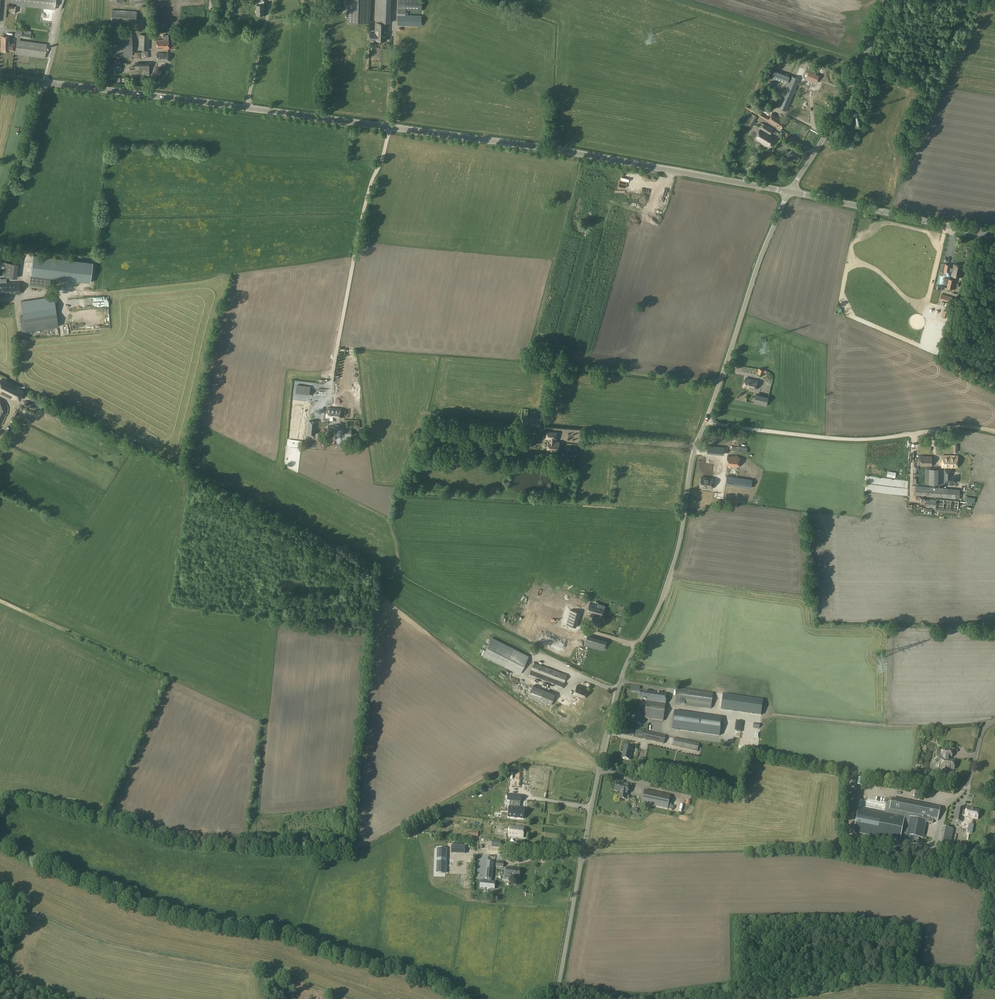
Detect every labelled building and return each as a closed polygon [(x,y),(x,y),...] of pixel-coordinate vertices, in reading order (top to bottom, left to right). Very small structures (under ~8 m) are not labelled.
[(5,4),(55,9),(56,0),(5,0),(5,4)] [(370,2),(370,0),(348,0),(348,22),(370,22),(370,2)] [(376,22),(375,34),(370,33),(370,40),(386,40),(387,23),(390,23),(391,0),(376,0),(375,22),(376,22)] [(397,25),(421,26),(422,16),(406,15),(406,11),(422,11),(422,0),(398,0),(397,25)] [(137,11),(112,9),(111,22),(136,24),(137,11)] [(16,30),(15,35),(18,36),(17,39),(20,40),(20,38),(30,39),(31,34),(22,33),(22,31),(16,30)] [(105,34),(106,57),(132,56),(132,34),(105,34)] [(149,50),(149,35),(139,34),(139,49),(149,50)] [(168,41),(168,35),(163,35),(163,39),(157,40),(157,49),(168,49),(168,41)] [(9,43),(9,36),(1,36),(1,43),(0,43),(0,48),(1,48),(1,51),(15,51),(15,43),(9,43)] [(17,40),(15,51),(15,54),(45,58),(47,44),(17,40)] [(168,62),(168,53),(157,53),(157,62),(168,62)] [(122,61),(121,61),(104,60),(104,71),(121,71),(122,61)] [(131,69),(130,69),(130,75),(139,75),(139,63),(135,63),(135,66),(135,69),(131,69)] [(812,80),(816,81),(818,76),(814,75),(815,73),(812,72),(814,68),(809,66),(807,70),(806,69),(805,74),(807,75),(805,79),(811,82),(812,80)] [(771,78),(787,83),(789,76),(774,71),(771,78)] [(778,108),(786,111),(802,74),(794,71),(778,108)] [(757,117),(752,113),(746,124),(751,127),(757,117)] [(768,121),(780,129),(785,121),(772,113),(768,121)] [(764,124),(761,129),(755,139),(761,143),(767,133),(765,132),(769,127),(764,124)] [(846,125),(841,138),(850,141),(855,129),(846,125)] [(767,133),(761,143),(769,147),(775,138),(770,135),(773,129),(769,127),(765,132),(767,133)] [(53,258),(33,256),(31,276),(51,278),(90,283),(93,263),(53,258)] [(6,264),(5,277),(16,277),(16,264),(6,264)] [(945,264),(944,271),(950,272),(950,271),(953,271),(952,275),(961,277),(963,266),(954,264),(953,269),(950,268),(951,265),(945,264)] [(51,278),(31,276),(30,286),(50,288),(51,278)] [(20,282),(0,283),(0,294),(20,293),(20,282)] [(942,294),(940,299),(951,302),(952,298),(952,297),(942,294)] [(21,301),(23,315),(23,319),(57,314),(54,296),(36,299),(21,301)] [(757,380),(745,378),(743,387),(755,390),(757,380)] [(305,386),(297,385),(296,393),(304,394),(305,386)] [(766,406),(768,397),(755,394),(753,403),(766,406)] [(340,418),(341,409),(327,408),(327,413),(324,413),(324,417),(330,417),(330,420),(335,420),(336,418),(340,418)] [(521,417),(520,425),(540,427),(540,418),(521,417)] [(308,434),(315,434),(316,422),(309,421),(308,434)] [(554,452),(554,450),(558,450),(559,449),(559,447),(558,447),(559,442),(555,442),(555,439),(556,439),(557,433),(546,432),(546,438),(549,438),(549,441),(548,441),(548,448),(549,448),(549,452),(554,452)] [(731,466),(738,467),(739,467),(740,457),(727,455),(726,466),(731,466)] [(950,467),(950,455),(942,455),(942,467),(950,467)] [(950,455),(950,467),(957,467),(958,456),(950,455)] [(932,456),(920,456),(920,466),(932,466),(932,456)] [(704,457),(704,466),(713,466),(713,457),(704,457)] [(950,480),(950,476),(951,470),(945,470),(944,482),(956,482),(956,480),(950,480)] [(725,484),(751,488),(752,480),(726,476),(725,484)] [(711,489),(713,478),(701,477),(700,487),(711,489)] [(948,498),(948,488),(916,486),(915,495),(948,498)] [(569,598),(567,606),(580,608),(581,600),(569,598)] [(601,617),(605,606),(598,604),(597,606),(590,604),(587,613),(594,614),(601,617)] [(613,611),(619,615),(622,611),(616,607),(613,611)] [(561,616),(563,612),(552,608),(550,612),(554,613),(553,616),(558,618),(560,619),(561,616)] [(561,620),(538,611),(535,618),(558,626),(561,620)] [(601,617),(594,614),(591,623),(599,625),(601,617)] [(529,656),(492,637),(483,655),(519,674),(529,656)] [(549,644),(569,646),(569,639),(550,637),(549,644)] [(567,675),(534,663),(528,676),(562,689),(567,675)] [(532,685),(528,697),(539,702),(544,689),(532,685)] [(574,694),(584,698),(588,689),(577,685),(574,694)] [(675,704),(691,706),(711,708),(713,693),(678,688),(675,704)] [(663,721),(667,694),(651,692),(640,691),(639,699),(647,700),(645,718),(663,721)] [(576,715),(581,703),(555,694),(553,701),(557,703),(555,707),(561,709),(558,717),(572,721),(575,715),(576,715)] [(763,699),(723,694),(721,709),(761,714),(763,699)] [(701,715),(674,711),(672,729),(699,733),(701,715)] [(641,739),(664,744),(666,736),(643,730),(641,739)] [(675,738),(674,740),(673,746),(697,751),(699,744),(675,738)] [(629,760),(632,748),(625,746),(622,758),(629,760)] [(942,750),(942,756),(944,756),(943,759),(942,759),(942,764),(943,764),(943,770),(947,771),(947,769),(954,769),(955,760),(948,760),(948,757),(951,757),(952,751),(942,750)] [(616,783),(615,790),(622,791),(623,785),(623,784),(616,783)] [(622,791),(615,790),(614,791),(620,792),(619,798),(626,800),(629,786),(623,784),(623,785),(622,791)] [(657,793),(645,790),(642,802),(654,805),(666,808),(669,795),(657,793)] [(523,798),(510,797),(509,803),(516,803),(516,809),(511,809),(510,819),(525,820),(526,810),(521,810),(522,804),(523,804),(523,798)] [(919,838),(923,838),(926,822),(933,823),(933,820),(938,821),(940,808),(891,798),(890,804),(886,803),(884,813),(858,808),(853,833),(895,841),(895,840),(900,841),(913,844),(914,840),(918,841),(919,838)] [(970,817),(977,819),(979,811),(972,809),(967,808),(966,811),(963,810),(963,808),(957,807),(955,820),(961,822),(962,816),(965,816),(965,817),(966,817),(966,818),(970,818),(970,817)] [(524,828),(509,826),(508,836),(523,838),(524,828)] [(938,847),(949,850),(953,829),(942,827),(938,847)] [(436,849),(435,871),(444,871),(445,849),(436,849)] [(511,875),(511,877),(519,878),(520,871),(516,870),(516,869),(507,868),(506,874),(511,875)] [(481,881),(480,888),(494,889),(495,882),(481,881)]
